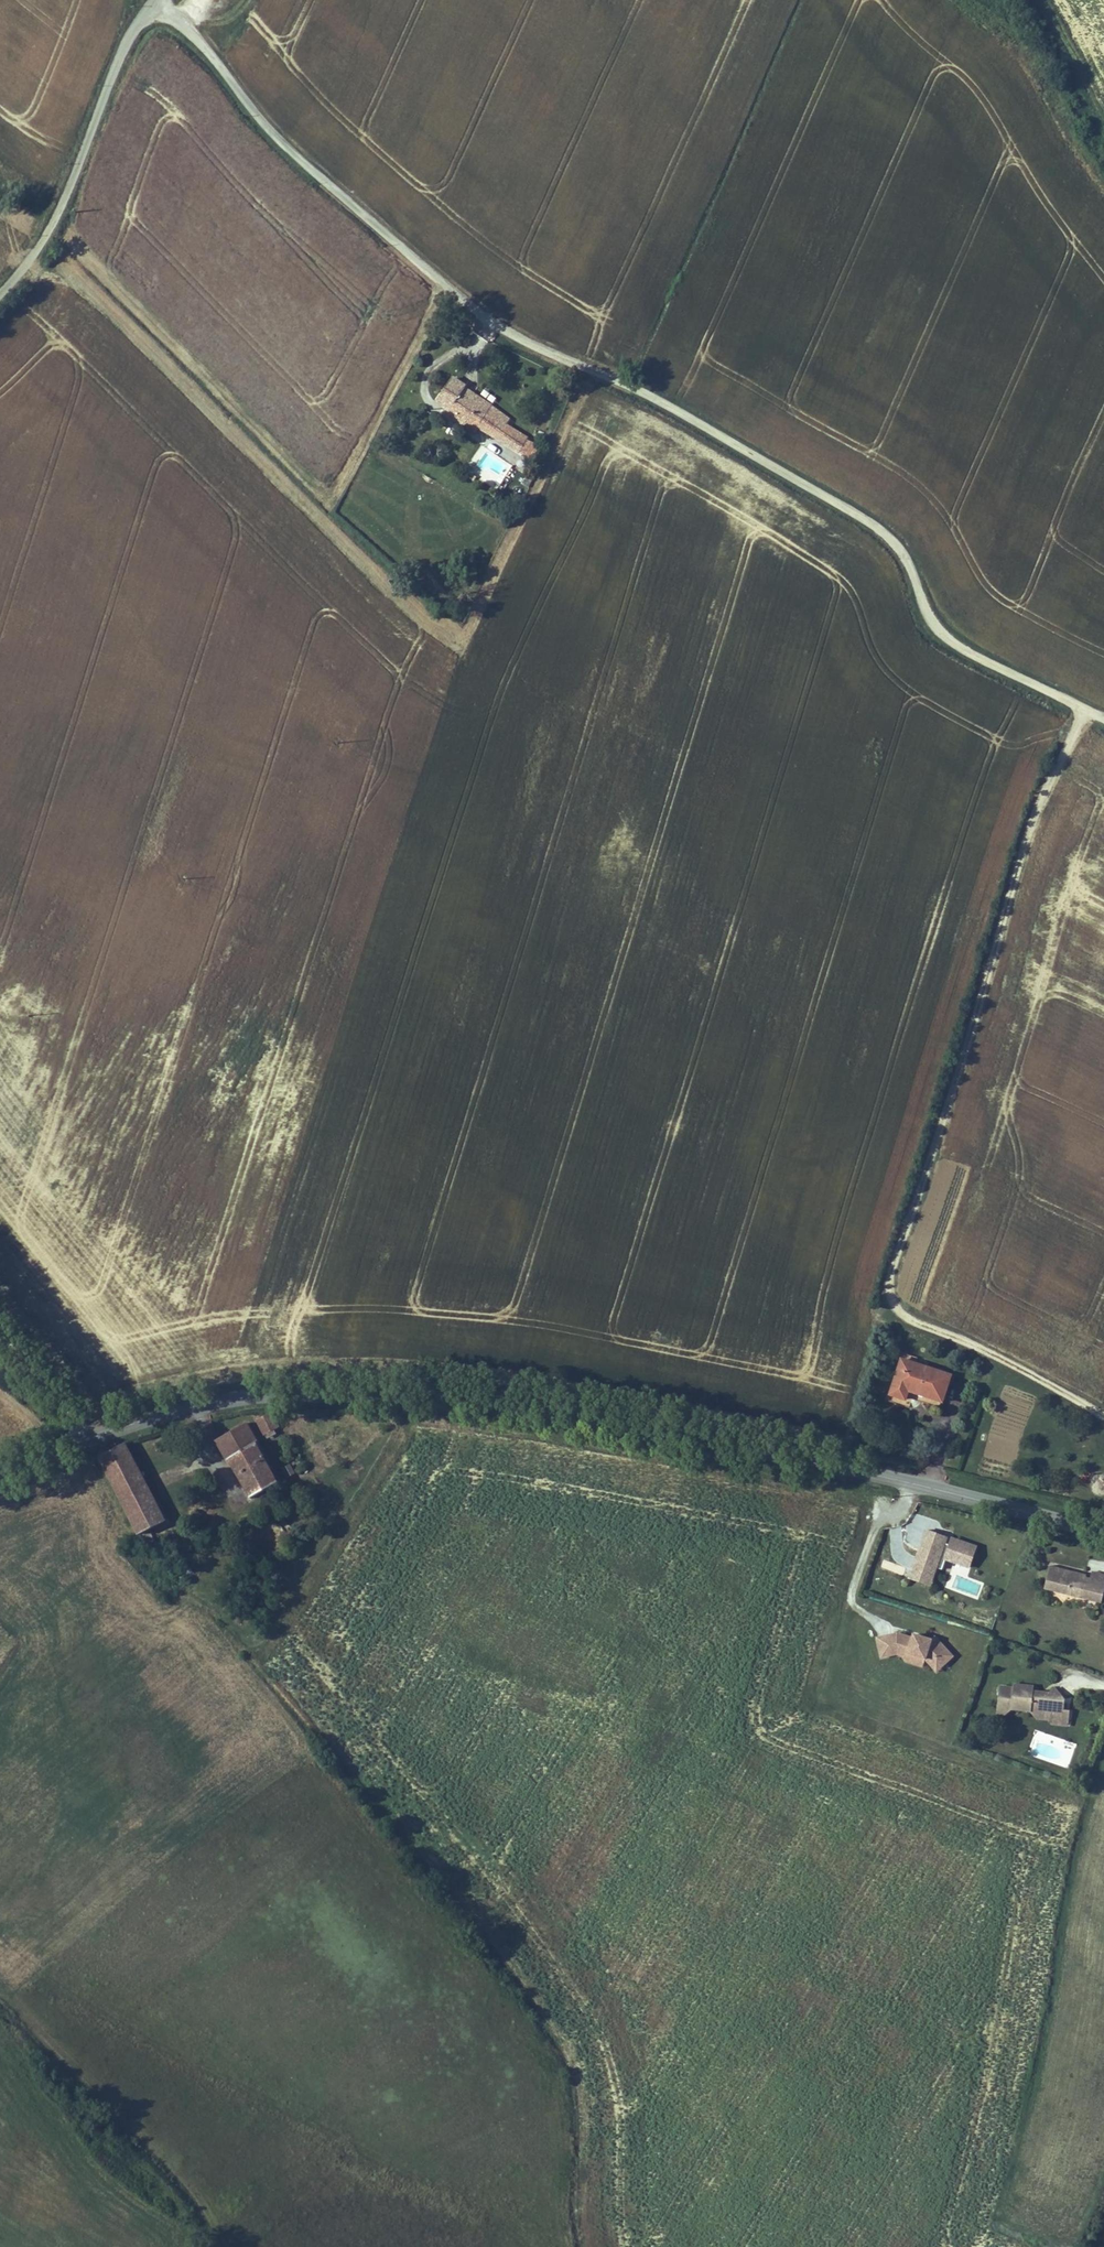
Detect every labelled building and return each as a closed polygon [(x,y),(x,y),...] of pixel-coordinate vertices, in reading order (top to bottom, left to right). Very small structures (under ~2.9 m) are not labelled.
[(433,400),(475,425),(484,411),(460,397),(468,384),(450,373),(433,400)] [(491,398),(468,384),(460,397),(484,411),(488,404),(491,398)] [(532,428),(488,404),(484,411),(475,425),(521,451),(532,428)] [(532,428),(521,451),(532,458),(543,436),(544,434),(532,428)] [(944,1404),(953,1376),(901,1360),(889,1398),(907,1404),(911,1394),(944,1404)] [(269,1414),(257,1420),(264,1435),(277,1429),(269,1414)] [(258,1443),(248,1425),(217,1441),(248,1501),(278,1485),(256,1444),(258,1443)] [(125,1446),(98,1459),(109,1481),(136,1468),(125,1446)] [(290,1465),(283,1469),(288,1479),(295,1475),(290,1465)] [(136,1468),(109,1481),(127,1519),(155,1505),(136,1468)] [(164,1524),(155,1505),(127,1519),(137,1537),(164,1524)] [(948,1538),(925,1530),(908,1581),(931,1589),(938,1569),(942,1570),(945,1561),(970,1570),(978,1547),(952,1539),(949,1546),(946,1545),(948,1538)] [(1050,1567),(1045,1591),(1102,1604),(1103,1596),(1103,1582),(1091,1579),(1087,1578),(1087,1576),(1050,1567)] [(1091,1579),(1103,1582),(1103,1575),(1092,1573),(1091,1579)] [(912,1638),(897,1633),(875,1638),(881,1661),(896,1657),(905,1659),(904,1663),(923,1669),(925,1663),(936,1674),(955,1657),(935,1636),(931,1640),(913,1635),(912,1638)] [(1065,1701),(1055,1688),(1050,1693),(1034,1692),(1034,1686),(1015,1685),(1014,1688),(999,1686),(997,1717),(1005,1717),(1012,1712),(1031,1714),(1036,1721),(1051,1722),(1051,1726),(1069,1727),(1070,1712),(1064,1711),(1065,1701)]
